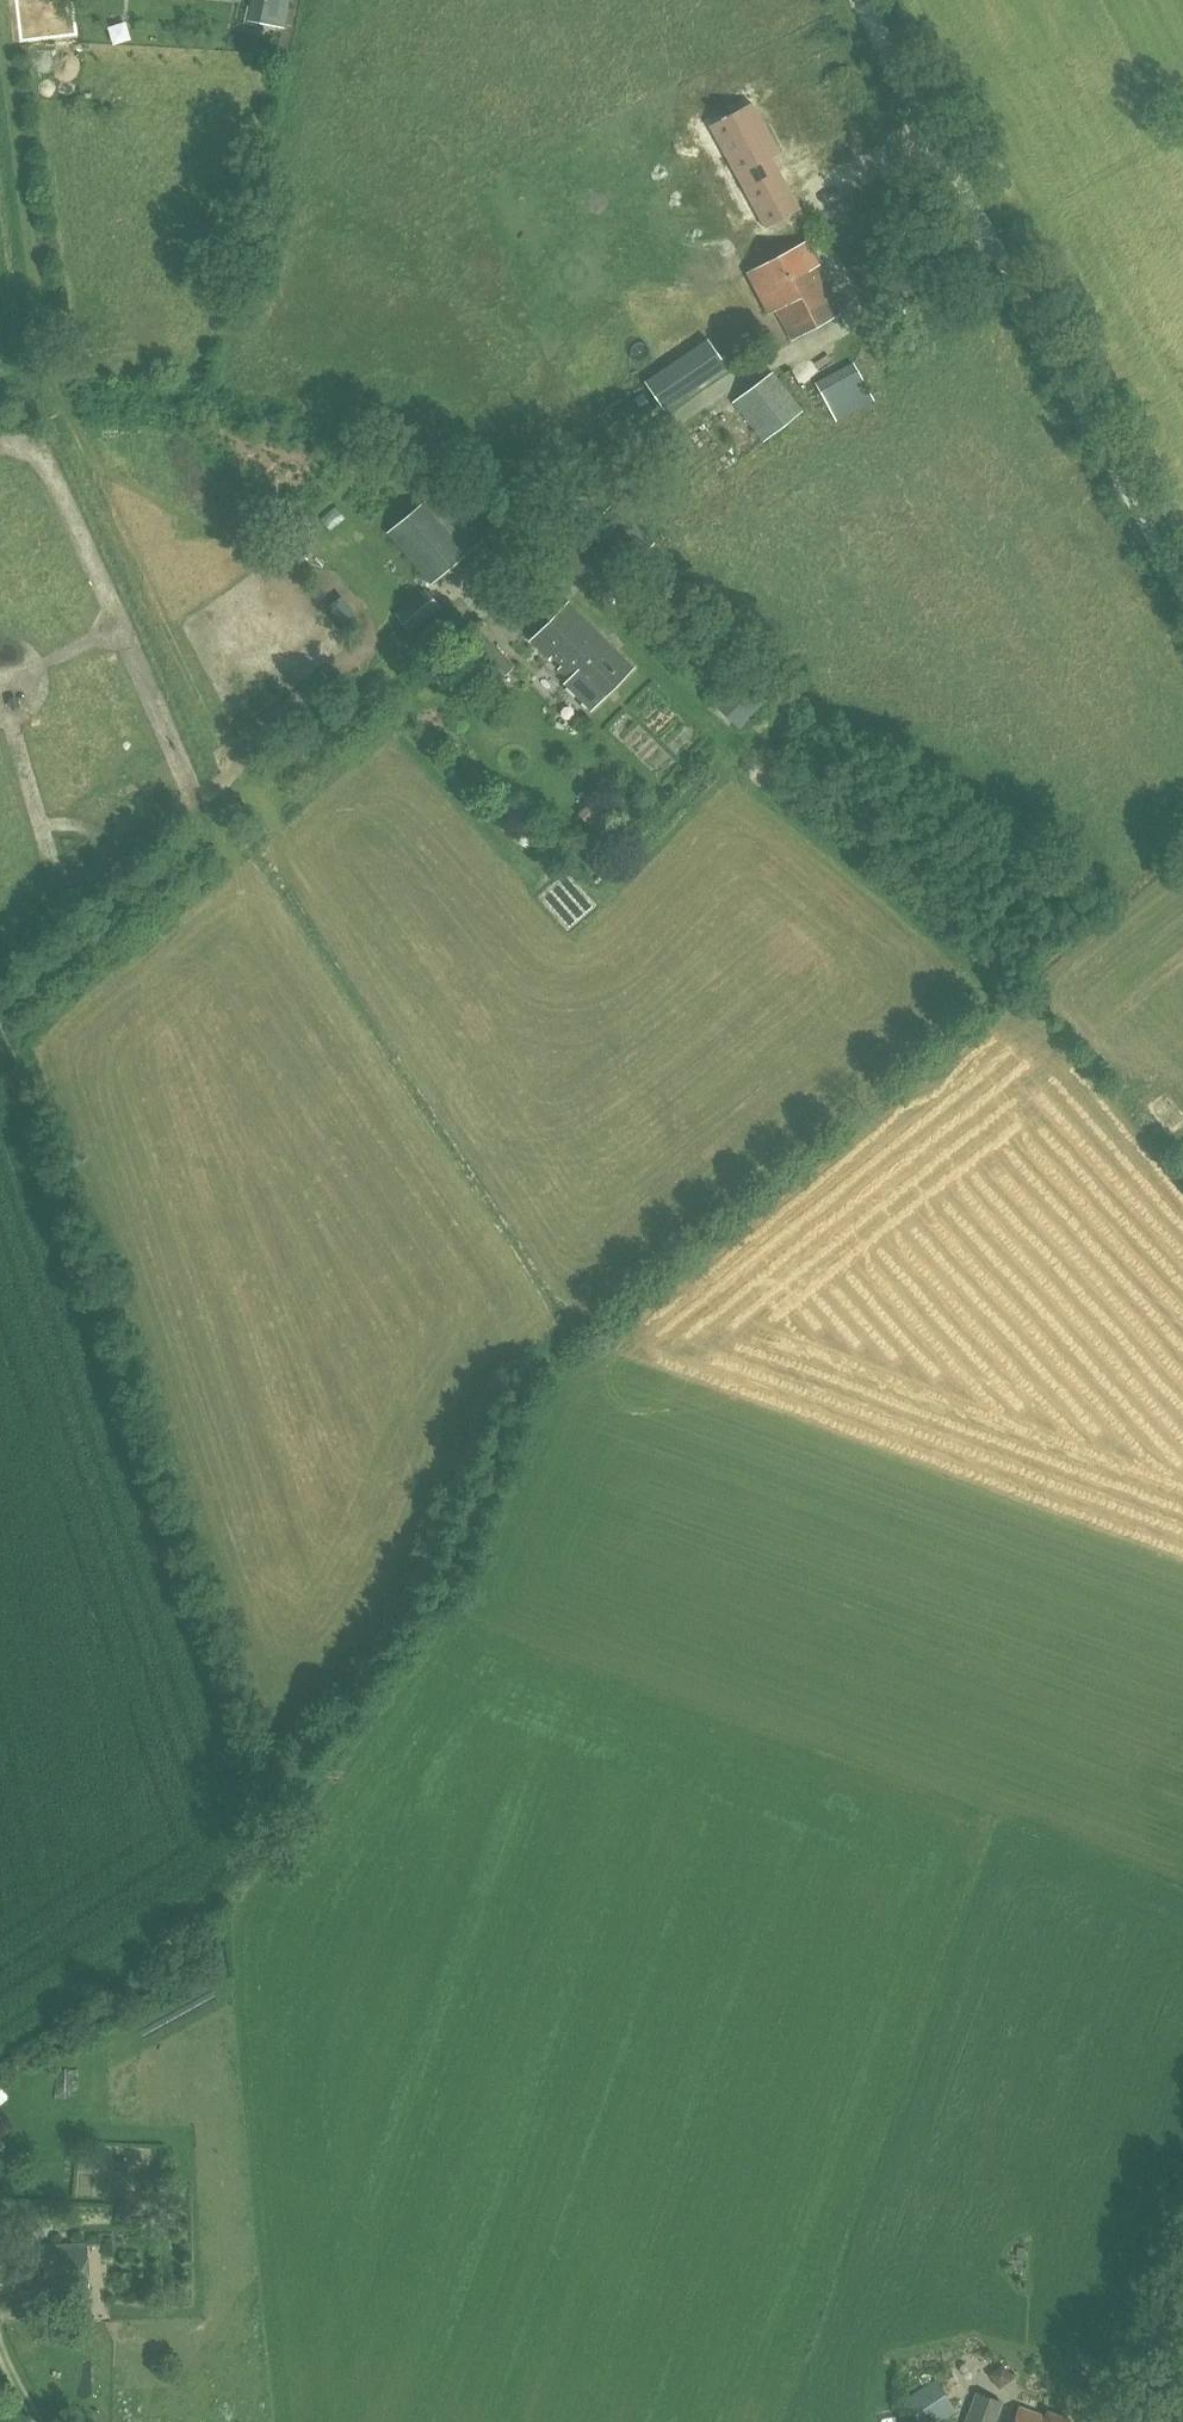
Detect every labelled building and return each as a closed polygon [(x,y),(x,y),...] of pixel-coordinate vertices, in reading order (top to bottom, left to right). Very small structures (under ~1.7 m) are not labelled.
[(53,29),(48,0),(12,0),(16,33),(53,29)] [(288,0),(251,0),(247,20),(283,27),(288,0)] [(756,114),(715,136),(771,238),(805,220),(776,168),(784,163),(756,114)] [(841,314),(816,266),(819,265),(806,241),(747,272),(769,314),(777,310),(792,340),(841,314)] [(664,410),(727,367),(708,338),(644,381),(664,410)] [(836,421),(875,400),(853,361),(815,383),(830,410),(836,421)] [(762,440),(802,410),(773,371),(733,401),(762,440)] [(460,525),(434,492),(387,533),(430,585),(483,540),(466,519),(460,525)] [(503,555),(523,537),(506,518),(485,535),(503,555)] [(411,634),(442,608),(425,588),(395,614),(411,634)] [(568,603),(531,640),(550,658),(553,655),(561,664),(559,667),(570,678),(565,683),(591,709),(633,667),(568,603)] [(496,685),(515,666),(478,628),(459,647),(496,685)] [(739,728),(770,695),(743,669),(712,702),(739,728)] [(595,796),(577,813),(595,832),(608,820),(613,815),(600,802),(595,796)] [(41,2292),(90,2289),(88,2243),(39,2246),(41,2292)] [(903,2401),(919,2421),(940,2421),(956,2411),(946,2394),(935,2379),(903,2401)] [(1004,2401),(976,2391),(965,2421),(996,2421),(1004,2401)] [(1019,2406),(1013,2421),(1069,2421),(1070,2419),(1047,2411),(1045,2415),(1019,2406)]
